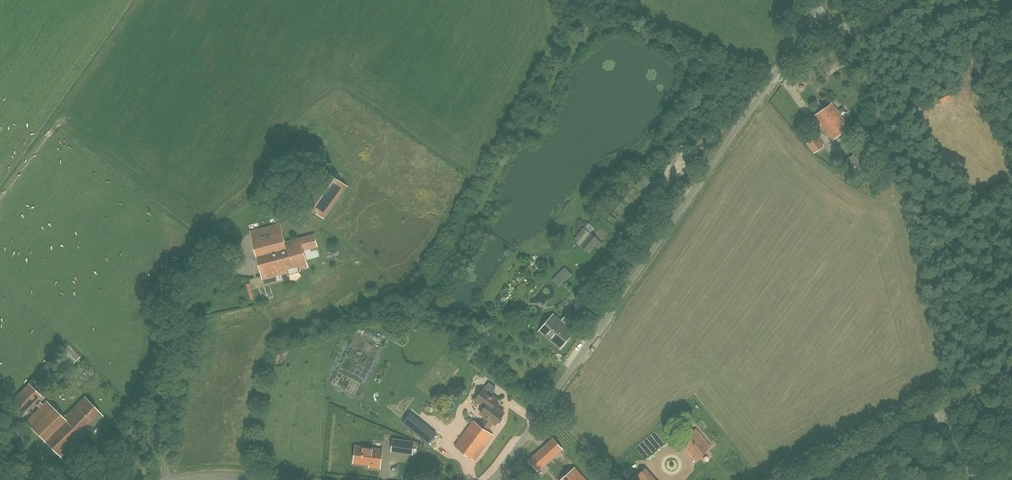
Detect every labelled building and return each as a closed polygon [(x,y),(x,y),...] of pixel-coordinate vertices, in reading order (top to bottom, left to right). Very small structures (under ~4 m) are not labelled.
[(816,115),(833,139),(849,128),(832,103),(816,115)] [(814,154),(824,146),(818,136),(807,144),(814,154)] [(846,159),(860,179),(875,169),(861,149),(846,159)] [(300,201),(325,219),(348,186),(324,168),(300,201)] [(263,279),(308,267),(303,250),(318,246),(315,234),(285,242),(280,223),(251,231),(263,279)] [(577,242),(588,251),(597,240),(586,231),(577,242)] [(559,286),(574,274),(567,266),(553,278),(559,286)] [(188,288),(180,285),(177,294),(186,297),(188,288)] [(588,285),(585,290),(593,297),(597,292),(588,285)] [(560,348),(574,332),(553,314),(540,330),(560,348)] [(80,357),(69,345),(62,351),(73,363),(80,357)] [(20,416),(41,396),(29,384),(9,405),(20,416)] [(486,417),(480,425),(474,420),(455,446),(474,460),(493,435),(487,431),(493,423),(496,425),(497,423),(500,423),(503,419),(502,417),(505,413),(494,405),(498,399),(484,389),(476,400),(485,407),(481,413),(486,417)] [(26,422),(62,457),(103,416),(84,398),(64,418),(47,401),(26,422)] [(414,412),(404,423),(430,445),(440,434),(414,412)] [(711,446),(697,429),(681,442),(695,460),(711,446)] [(414,442),(394,439),(392,451),(412,454),(414,442)] [(554,440),(547,445),(556,454),(562,449),(554,440)] [(370,464),(370,467),(380,468),(382,450),(356,446),(354,463),(364,464),(364,463),(370,464)] [(542,450),(530,461),(531,462),(538,470),(550,459),(542,450)] [(722,467),(729,462),(726,457),(718,462),(722,467)] [(562,479),(582,479),(573,470),(562,479)] [(644,470),(635,478),(637,479),(652,479),(644,470)] [(712,476),(715,479),(719,479),(724,477),(719,470),(712,476)]
